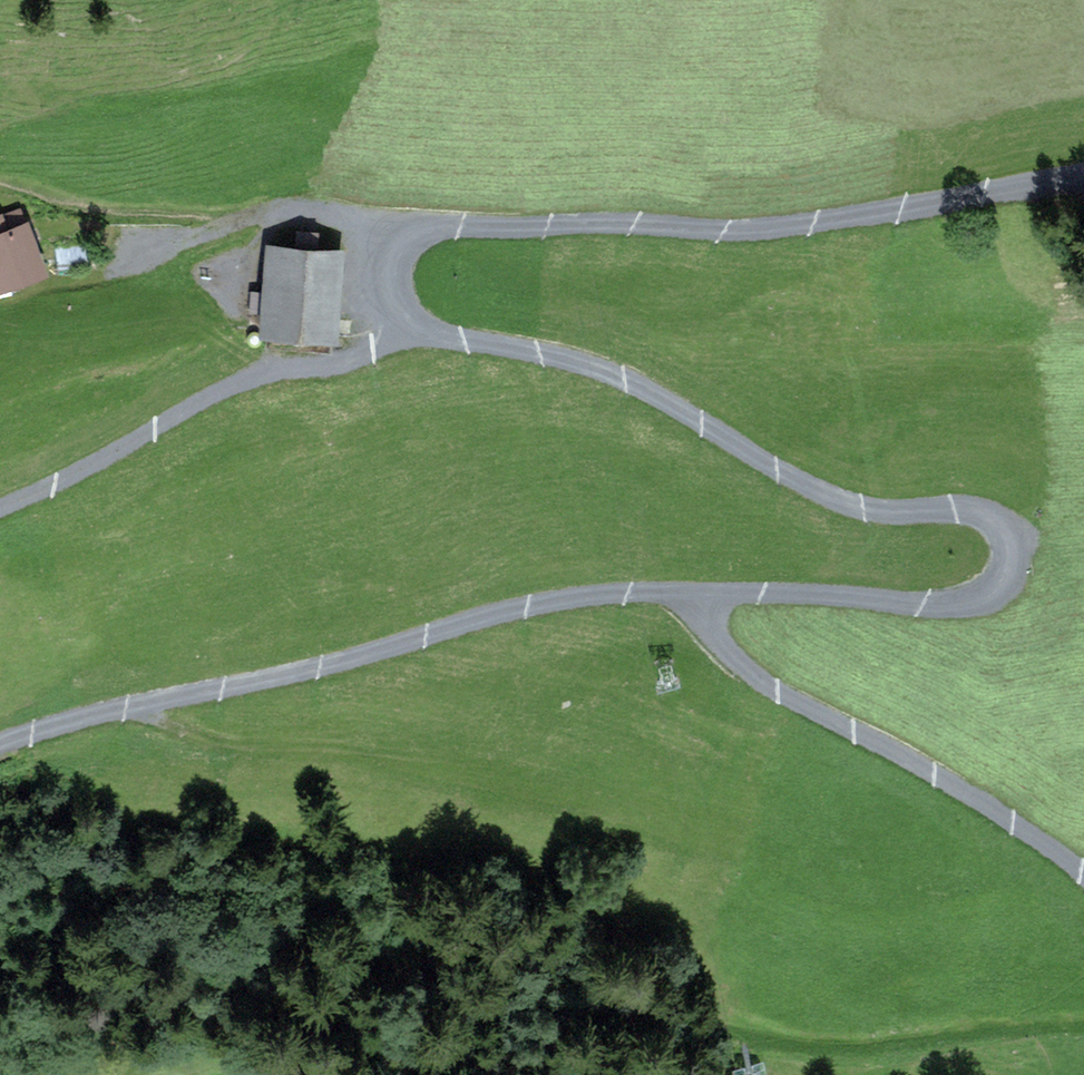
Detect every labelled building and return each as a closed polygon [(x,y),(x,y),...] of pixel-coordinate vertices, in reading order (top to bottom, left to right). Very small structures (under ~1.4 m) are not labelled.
[(0,217),(0,281),(40,267),(29,236),(20,210),(0,217)] [(344,256),(265,251),(259,343),(338,348),(344,256)]
